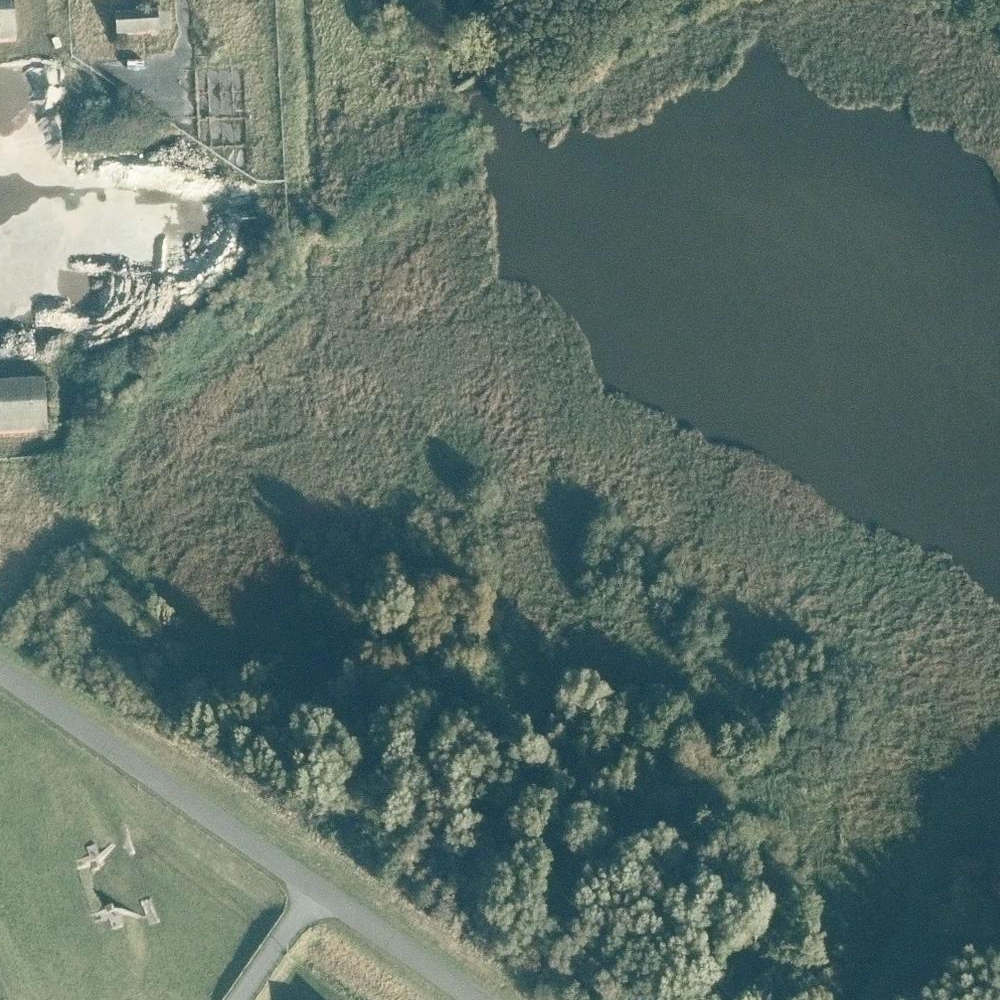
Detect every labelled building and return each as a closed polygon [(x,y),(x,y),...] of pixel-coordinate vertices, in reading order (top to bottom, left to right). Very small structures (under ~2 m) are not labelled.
[(14,49),(13,0),(0,0),(0,49),(14,49)] [(160,16),(114,17),(114,38),(160,37),(160,16)] [(0,391),(0,439),(46,437),(44,389),(0,391)]
